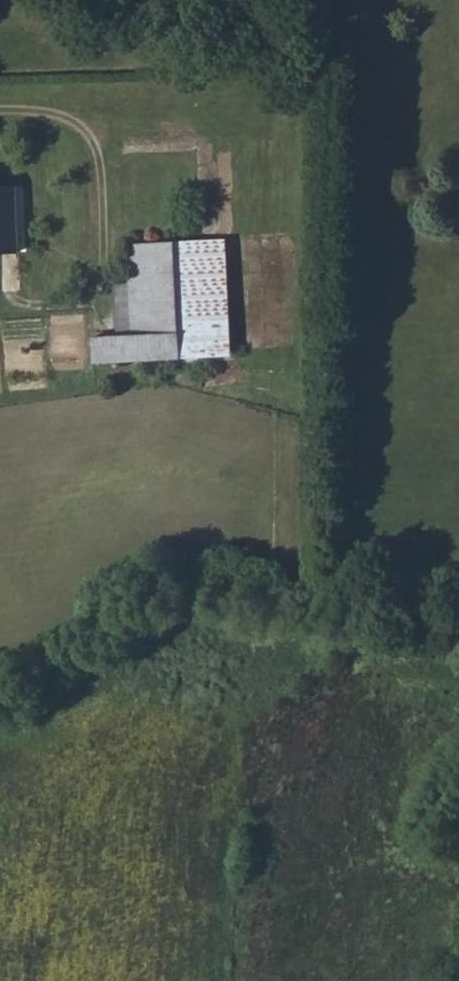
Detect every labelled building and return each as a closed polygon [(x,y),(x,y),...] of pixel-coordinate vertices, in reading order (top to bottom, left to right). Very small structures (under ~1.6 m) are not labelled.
[(122,157),(128,294),(130,336),(179,335),(180,359),(228,357),(222,245),(196,246),(192,154),(122,157)] [(24,255),(20,184),(0,184),(0,256),(24,255)] [(92,365),(180,359),(179,335),(130,336),(128,294),(111,294),(111,336),(90,338),(92,365)]
